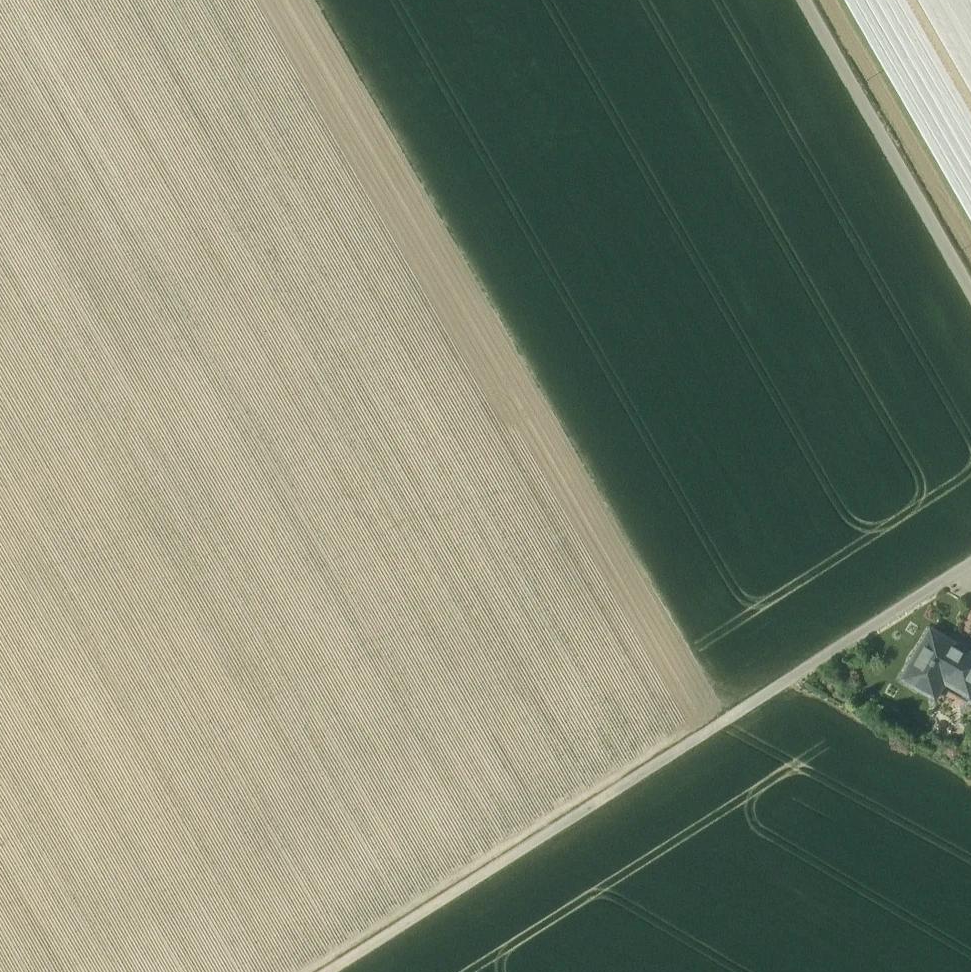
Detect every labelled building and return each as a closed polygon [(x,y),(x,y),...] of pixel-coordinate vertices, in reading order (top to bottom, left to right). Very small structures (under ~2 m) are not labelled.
[(970,696),(970,654),(931,630),(902,680),(920,691),(930,674),(947,684),(970,697),(970,696)] [(930,674),(920,691),(937,700),(947,684),(930,674)]
